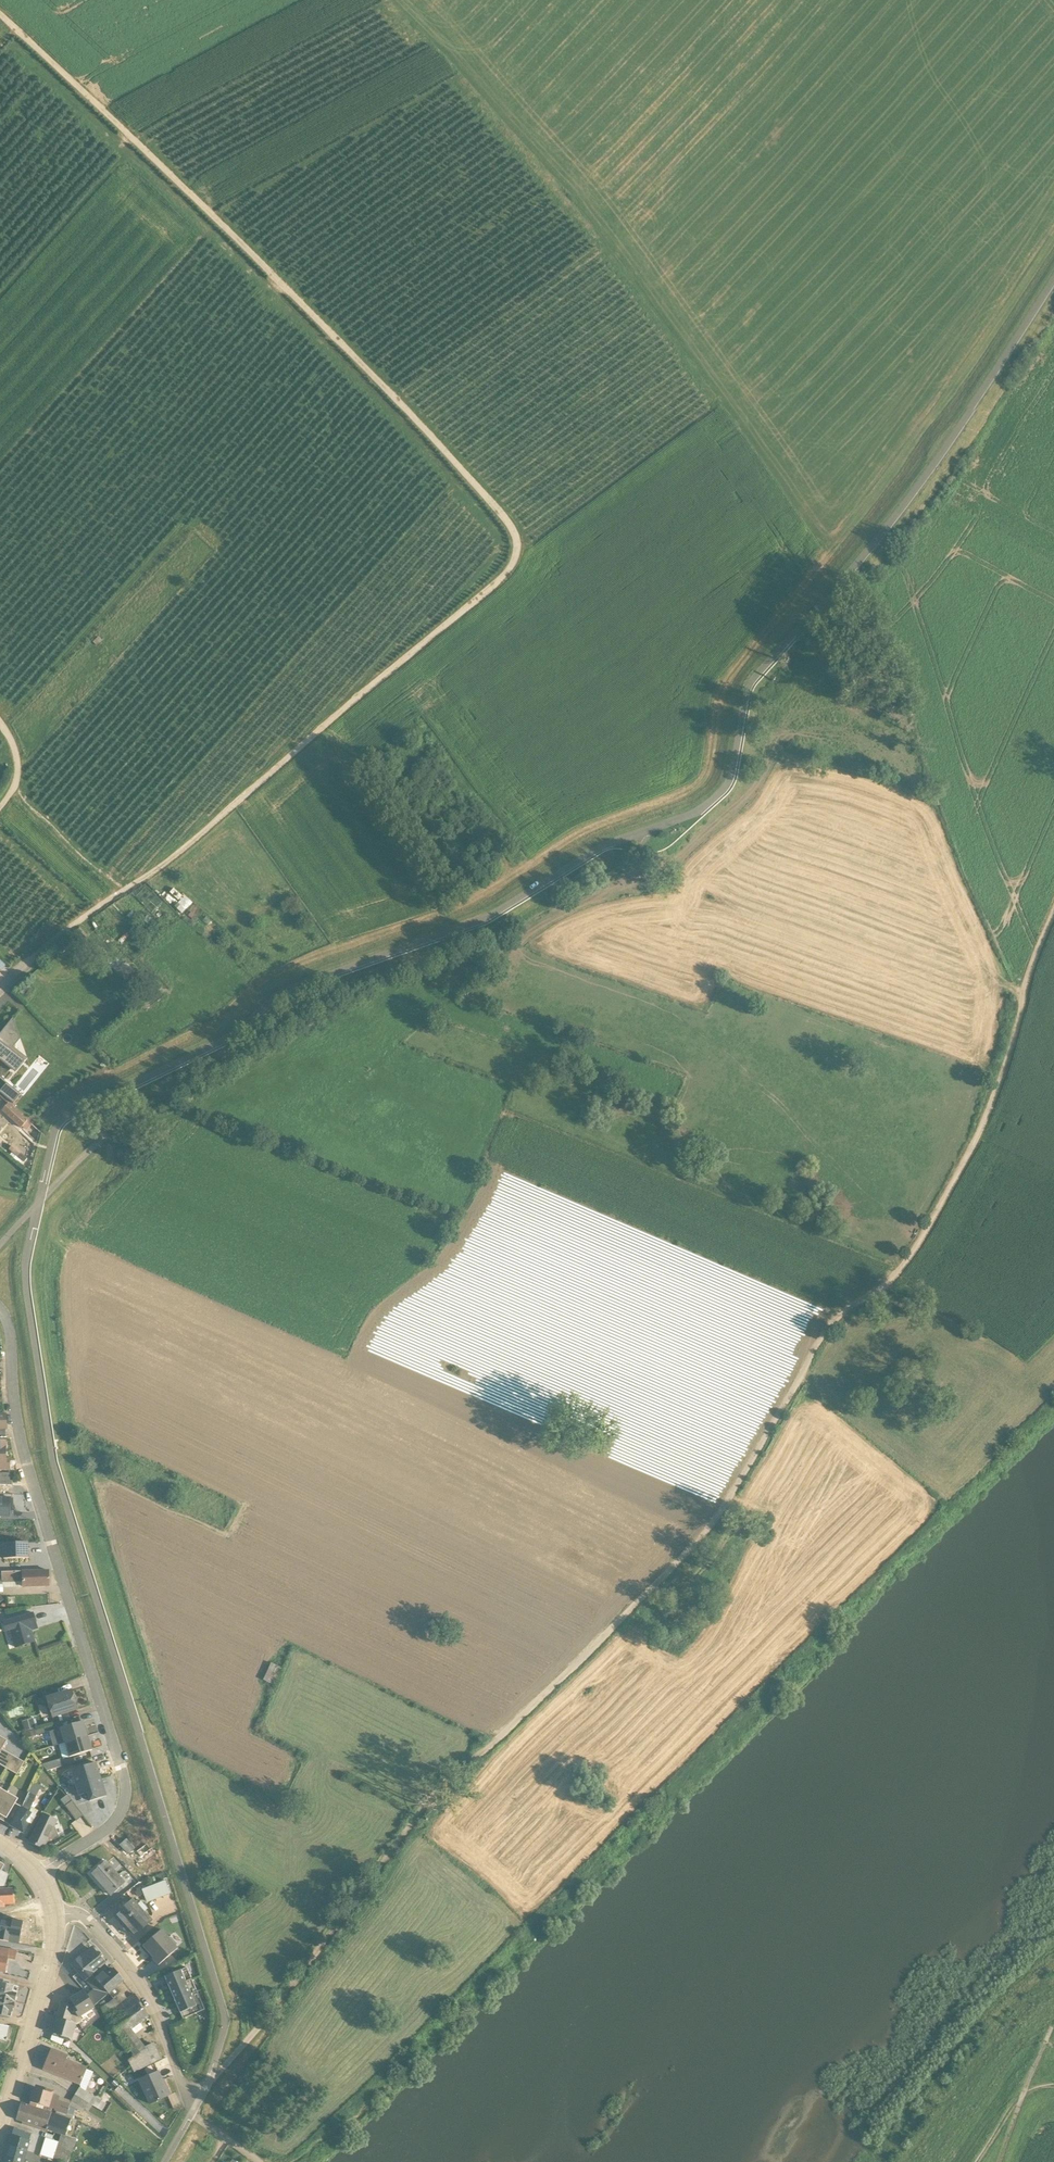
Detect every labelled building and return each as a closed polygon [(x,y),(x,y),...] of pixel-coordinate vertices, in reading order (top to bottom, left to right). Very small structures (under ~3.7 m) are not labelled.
[(80,929),(74,934),(73,934),(70,937),(80,948),(83,945),(82,943),(87,938),(80,929)] [(65,943),(45,962),(50,966),(70,948),(65,943)] [(96,945),(88,955),(103,968),(113,957),(108,953),(107,954),(96,945)] [(121,964),(113,957),(106,965),(115,972),(121,964)] [(28,1060),(13,1049),(20,1040),(12,1019),(0,1034),(0,1062),(0,1061),(16,1074),(28,1060)] [(6,1085),(0,1093),(0,1094),(14,1104),(20,1096),(6,1085)] [(8,1105),(2,1112),(21,1129),(22,1128),(26,1131),(31,1126),(8,1105)] [(24,1163),(27,1159),(23,1157),(24,1156),(22,1155),(21,1155),(11,1147),(7,1152),(4,1150),(3,1152),(23,1168),(24,1163)] [(10,1471),(10,1460),(6,1459),(6,1441),(0,1441),(0,1471),(10,1471)] [(0,1474),(0,1486),(11,1486),(11,1474),(0,1474)] [(11,1498),(0,1498),(0,1518),(10,1518),(11,1498)] [(4,1562),(30,1561),(29,1544),(3,1545),(4,1562)] [(49,1587),(48,1572),(1,1573),(1,1574),(0,1574),(0,1593),(2,1593),(3,1589),(49,1587)] [(9,1632),(14,1649),(34,1643),(31,1632),(37,1630),(32,1615),(2,1624),(5,1633),(9,1632)] [(47,1699),(52,1718),(77,1711),(76,1708),(77,1707),(76,1702),(74,1701),(71,1692),(47,1699)] [(22,1723),(25,1732),(36,1729),(33,1720),(22,1723)] [(63,1744),(87,1737),(82,1721),(58,1729),(59,1730),(57,1736),(62,1739),(63,1744)] [(45,1734),(43,1728),(22,1734),(24,1740),(45,1734)] [(62,1760),(91,1751),(87,1737),(63,1744),(58,1746),(62,1760)] [(6,1769),(14,1757),(2,1750),(0,1753),(0,1766),(6,1769)] [(23,1763),(14,1757),(6,1769),(16,1775),(23,1763)] [(45,1763),(47,1770),(63,1765),(61,1758),(45,1763)] [(71,1772),(75,1787),(100,1779),(95,1764),(71,1772)] [(100,1779),(75,1787),(79,1797),(81,1796),(83,1804),(106,1797),(100,1779)] [(31,1808),(42,1787),(34,1783),(21,1808),(9,1827),(23,1834),(29,1824),(31,1825),(36,1817),(35,1816),(38,1812),(31,1808)] [(69,1798),(63,1790),(53,1797),(60,1805),(69,1798)] [(9,1827),(21,1808),(15,1805),(18,1800),(6,1793),(0,1803),(0,1821),(9,1827)] [(71,1802),(65,1807),(75,1821),(82,1817),(71,1802)] [(55,1829),(58,1821),(42,1814),(29,1844),(43,1850),(47,1840),(49,1840),(58,1838),(55,1829)] [(105,1862),(91,1874),(110,1896),(125,1883),(118,1876),(126,1868),(121,1863),(113,1871),(105,1862)] [(147,1904),(170,1895),(170,1894),(165,1881),(141,1891),(147,1904)] [(12,1889),(0,1890),(0,1909),(4,1909),(5,1908),(4,1906),(13,1906),(12,1889)] [(133,1901),(115,1916),(134,1937),(152,1922),(133,1901)] [(177,1949),(161,1931),(143,1947),(153,1959),(152,1959),(158,1966),(177,1949)] [(17,1951),(0,1948),(0,1973),(5,1974),(8,1959),(9,1959),(15,1961),(17,1951)] [(91,1948),(71,1965),(84,1982),(86,1981),(89,1986),(95,1981),(96,1980),(92,1976),(104,1964),(91,1948)] [(204,2010),(202,2004),(186,1968),(165,1978),(182,2019),(183,2019),(188,2017),(204,2010)] [(113,1999),(118,2005),(127,2000),(121,1992),(120,1992),(117,1988),(124,1981),(113,1969),(105,1975),(103,1973),(95,1981),(108,1994),(113,1999)] [(14,1987),(9,1986),(10,1983),(0,1980),(0,2001),(14,2004),(17,1994),(17,1993),(17,1988),(14,1987)] [(108,1994),(95,1981),(89,1986),(93,1991),(87,1995),(94,2006),(108,1994)] [(62,2003),(57,2019),(76,2025),(78,2025),(82,2022),(79,2018),(95,2008),(94,2006),(87,1995),(84,1991),(70,2000),(74,2007),(62,2003)] [(139,2002),(134,1995),(127,2000),(118,2005),(104,2016),(119,2037),(116,2039),(120,2045),(136,2037),(135,2035),(143,2029),(140,2024),(148,2017),(138,2004),(139,2002)] [(104,2016),(118,2005),(113,1999),(100,2009),(104,2016)] [(10,2017),(11,2013),(12,2013),(14,2004),(0,2001),(0,2016),(10,2017)] [(70,2043),(76,2025),(57,2019),(52,2034),(59,2037),(59,2038),(70,2043)] [(7,2043),(10,2026),(0,2025),(0,2041),(7,2043)] [(128,2061),(134,2073),(162,2059),(153,2043),(144,2048),(136,2037),(120,2045),(126,2053),(129,2051),(134,2057),(128,2061)] [(67,2057),(51,2050),(43,2070),(79,2085),(80,2089),(85,2092),(93,2073),(86,2070),(87,2068),(66,2059),(67,2057)] [(158,2073),(139,2080),(149,2105),(168,2096),(158,2073)] [(43,2091),(33,2088),(29,2103),(51,2108),(50,2114),(72,2120),(75,2110),(82,2114),(84,2110),(71,2102),(71,2101),(59,2097),(53,2095),(54,2091),(44,2088),(43,2091)] [(79,2088),(75,2095),(101,2112),(105,2104),(79,2088)] [(71,2101),(71,2102),(84,2110),(88,2112),(92,2106),(75,2095),(71,2101)] [(21,2125),(45,2132),(51,2108),(30,2103),(29,2106),(21,2104),(16,2120),(22,2123),(21,2125)] [(50,2114),(45,2131),(60,2136),(58,2143),(53,2158),(62,2161),(68,2161),(76,2140),(71,2137),(76,2122),(50,2114)] [(13,2129),(4,2161),(6,2161),(24,2161),(30,2142),(29,2141),(31,2135),(25,2134),(25,2132),(13,2129)] [(52,2160),(58,2143),(45,2138),(39,2155),(52,2160)]
